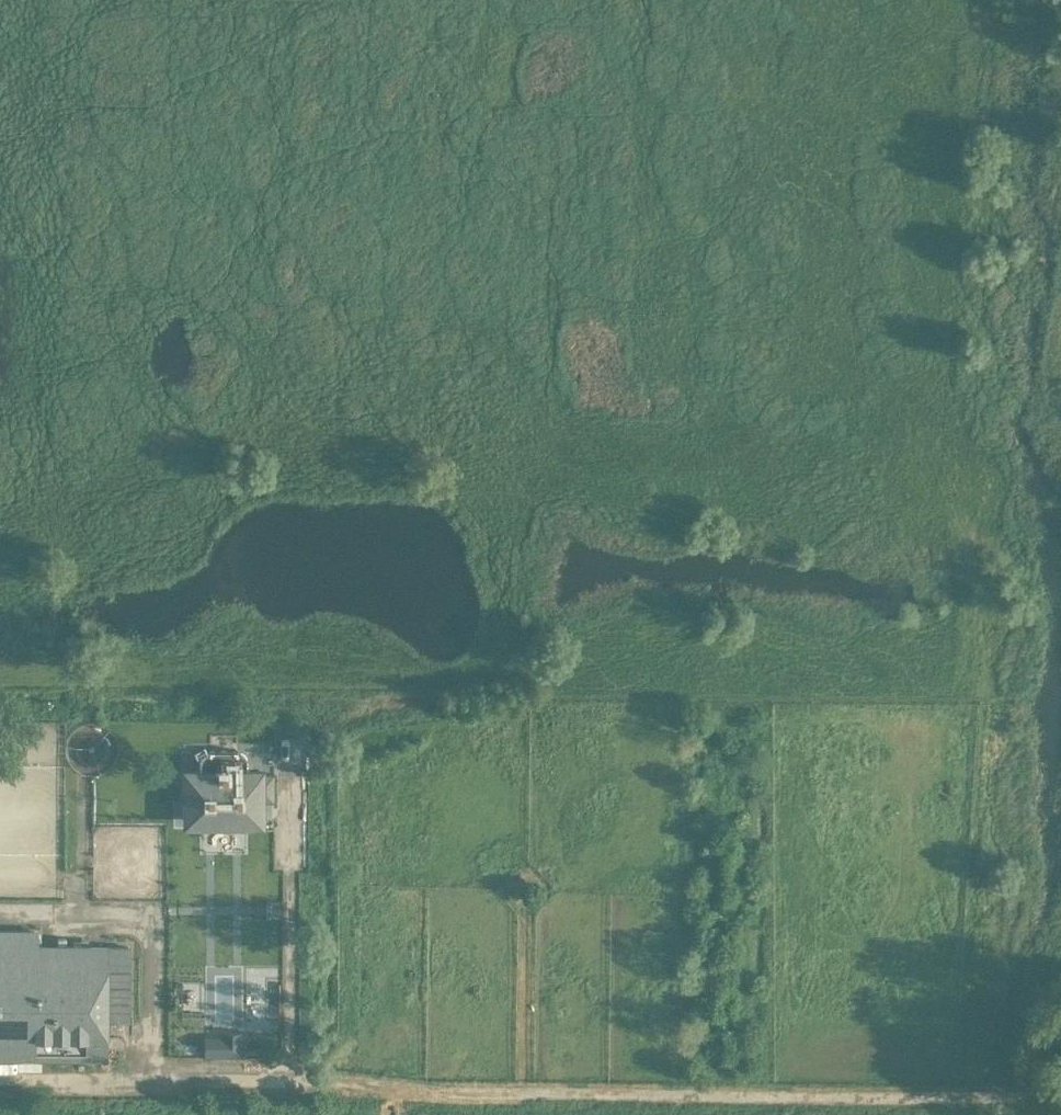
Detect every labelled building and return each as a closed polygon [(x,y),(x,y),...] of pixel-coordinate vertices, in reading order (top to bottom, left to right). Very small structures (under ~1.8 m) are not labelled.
[(239,751),(237,751),(236,751),(236,749),(209,749),(209,751),(206,751),(205,751),(204,751),(202,752),(201,752),(200,753),(200,755),(199,756),(199,757),(199,759),(199,769),(186,769),(186,818),(209,818),(209,824),(235,824),(235,818),(258,818),(258,792),(272,792),(272,771),(258,771),(258,769),(246,769),(246,759),(246,757),(246,756),(245,755),(245,754),(244,753),(243,752),(241,751),(240,751),(239,751)] [(105,1051),(105,1015),(128,1015),(128,950),(105,950),(105,946),(104,946),(103,971),(35,970),(35,931),(0,931),(0,1051),(105,1051)]
